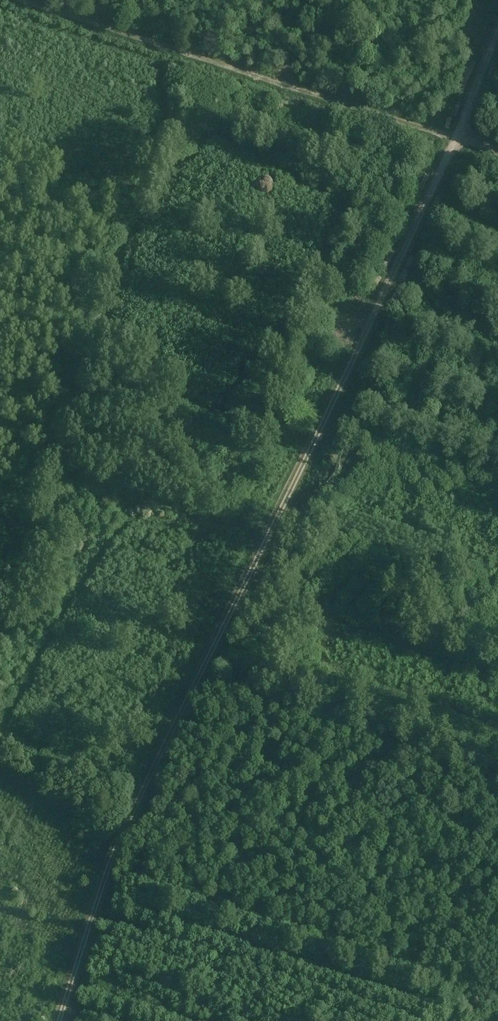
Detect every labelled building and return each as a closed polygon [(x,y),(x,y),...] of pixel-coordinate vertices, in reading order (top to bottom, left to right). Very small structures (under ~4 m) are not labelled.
[(168,809),(178,802),(173,794),(163,801),(168,809)]
